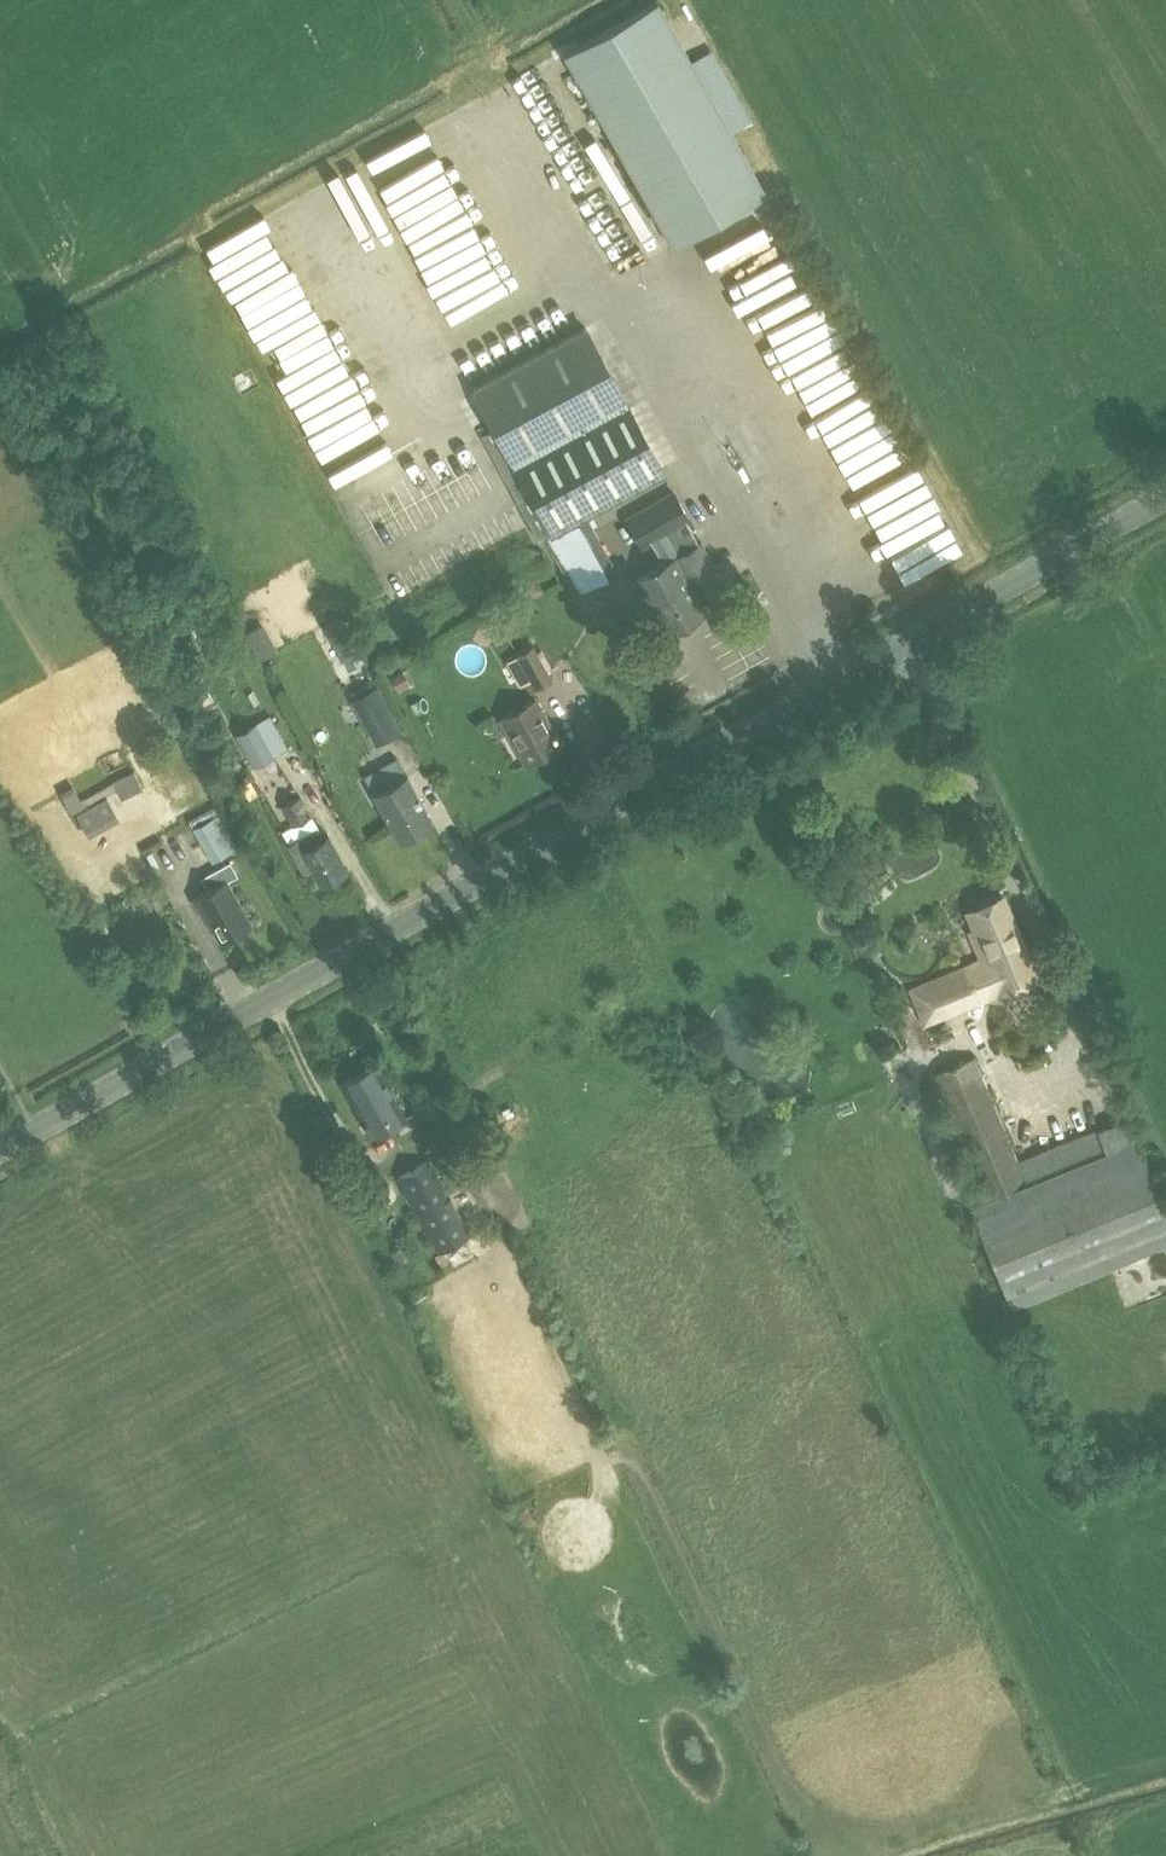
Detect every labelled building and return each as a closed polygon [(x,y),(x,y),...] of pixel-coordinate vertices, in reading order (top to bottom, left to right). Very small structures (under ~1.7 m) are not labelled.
[(669,19),(658,0),(657,0),(563,54),(574,73),(672,247),(767,193),(669,19)] [(379,190),(440,163),(428,136),(367,164),(379,190)] [(409,244),(470,216),(465,204),(403,232),(409,244)] [(721,246),(779,215),(773,204),(715,235),(721,246)] [(210,254),(216,265),(239,253),(234,242),(210,254)] [(545,536),(576,594),(618,572),(587,515),(633,490),(668,471),(588,324),(471,388),(514,464),(512,465),(549,533),(545,536)] [(341,486),(410,446),(403,434),(334,473),(341,486)] [(446,458),(421,470),(427,482),(452,470),(446,458)] [(360,520),(409,495),(396,471),(348,495),(360,520)] [(652,540),(665,562),(635,579),(666,633),(706,610),(690,582),(717,566),(703,541),(699,543),(687,521),(691,519),(675,490),(628,517),(643,545),(652,540)] [(553,680),(533,645),(516,655),(530,680),(522,685),(528,693),(553,680)] [(612,675),(625,691),(634,683),(621,667),(612,675)] [(365,727),(375,745),(403,729),(378,684),(349,700),(365,727)] [(526,763),(561,743),(536,698),(500,719),(526,763)] [(236,732),(253,765),(289,745),(275,719),(271,712),(236,732)] [(133,771),(113,781),(122,799),(142,789),(133,771)] [(398,840),(433,821),(408,775),(373,794),(398,840)] [(70,809),(71,812),(85,805),(83,802),(73,783),(60,790),(70,809)] [(321,839),(317,828),(311,816),(312,816),(302,797),(282,806),(291,826),(292,826),(298,838),(288,843),(304,872),(311,869),(319,885),(347,870),(329,835),(321,839)] [(192,829),(210,863),(238,846),(220,813),(192,829)] [(201,876),(208,889),(192,898),(205,921),(209,919),(220,940),(250,924),(227,880),(238,873),(230,859),(201,876)] [(911,991),(925,1025),(1041,975),(1030,951),(1024,954),(1000,898),(968,911),(988,958),(911,991)] [(985,1200),(970,1206),(1012,1306),(1165,1243),(1165,1212),(1133,1129),(1102,1142),(1106,1150),(1027,1183),(975,1057),(935,1073),(985,1200)] [(373,1136),(406,1117),(376,1062),(342,1081),(373,1136)] [(424,1126),(448,1112),(435,1089),(411,1103),(424,1126)] [(740,1115),(751,1130),(762,1122),(751,1107),(740,1115)] [(437,1252),(470,1234),(429,1160),(396,1179),(437,1252)] [(393,1198),(378,1198),(378,1218),(393,1218),(393,1198)] [(398,1258),(411,1250),(400,1234),(387,1242),(398,1258)]
